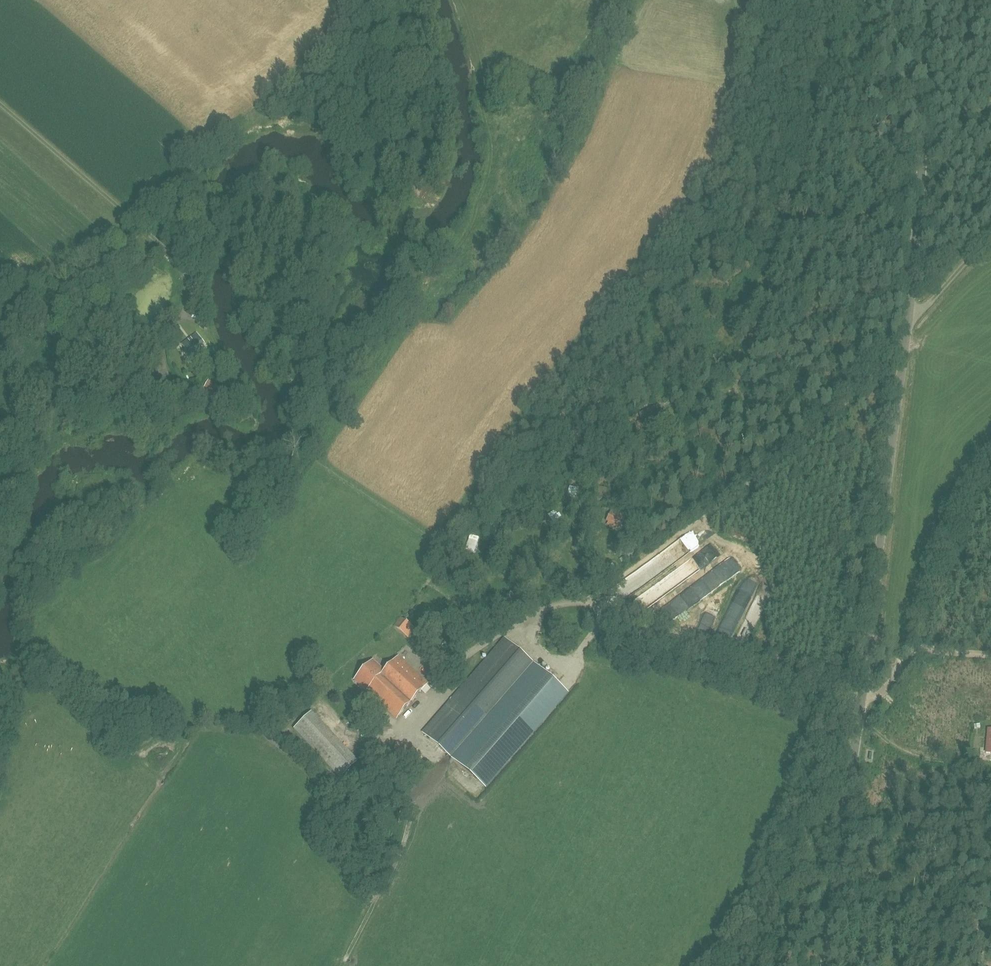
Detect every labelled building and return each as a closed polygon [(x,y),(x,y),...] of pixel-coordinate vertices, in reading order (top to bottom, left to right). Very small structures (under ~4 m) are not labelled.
[(203,345),(196,335),(182,345),(187,351),(183,353),(189,362),(203,351),(200,347),(203,345)] [(684,493),(675,490),(672,502),(681,505),(684,493)] [(518,517),(520,522),(527,519),(526,517),(530,515),(525,505),(521,506),(522,509),(517,511),(519,516),(518,517)] [(623,513),(611,508),(605,521),(616,527),(623,513)] [(486,530),(494,535),(497,531),(488,526),(486,530)] [(680,583),(720,557),(713,546),(673,571),(680,583)] [(641,614),(681,585),(672,573),(633,602),(641,614)] [(739,588),(727,611),(740,618),(752,595),(739,588)] [(401,618),(394,626),(408,637),(414,629),(401,618)] [(485,787),(567,693),(504,638),(422,732),(455,761),(485,787)] [(370,663),(412,702),(427,685),(398,657),(384,671),(372,660),(370,663)] [(412,702),(370,663),(354,680),(396,719),(412,702)] [(293,729),(339,780),(358,763),(311,712),(293,729)] [(393,757),(409,761),(412,747),(396,744),(393,757)]
